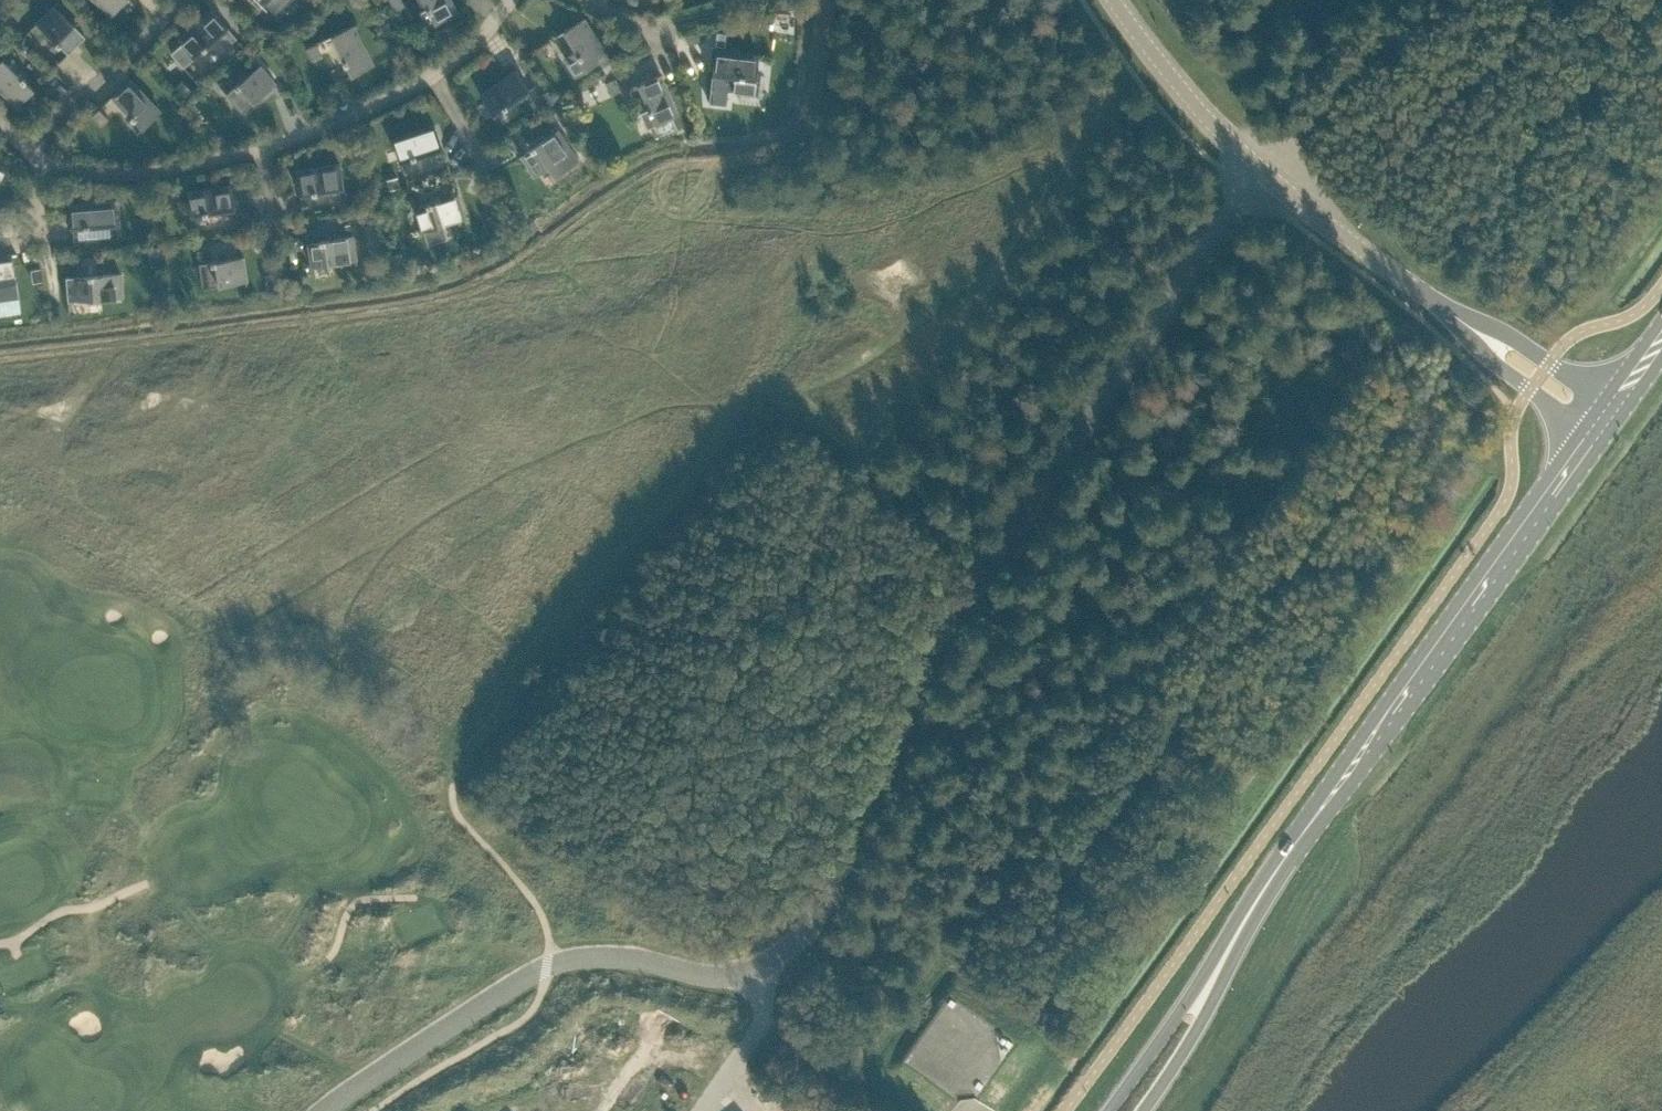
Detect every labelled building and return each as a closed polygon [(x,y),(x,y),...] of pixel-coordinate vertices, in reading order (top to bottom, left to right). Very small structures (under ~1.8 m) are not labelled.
[(113,13),(124,0),(98,0),(113,13)] [(276,13),(289,0),(264,0),(276,13)] [(428,25),(457,10),(452,0),(424,0),(428,6),(420,11),(428,25)] [(53,4),(37,21),(68,52),(85,35),(53,4)] [(182,41),(174,48),(187,63),(224,30),(228,27),(212,9),(179,37),(182,41)] [(778,12),(776,24),(788,27),(791,14),(778,12)] [(576,48),(563,56),(575,75),(600,59),(606,55),(608,54),(585,17),(564,30),(576,48)] [(354,24),(332,34),(352,74),(373,63),(354,24)] [(228,27),(224,30),(232,40),(236,36),(228,27)] [(262,37),(276,39),(277,29),(264,27),(262,37)] [(718,30),(716,43),(725,44),(727,31),(718,30)] [(634,42),(623,37),(620,44),(631,49),(634,42)] [(316,42),(305,47),(311,59),(322,54),(316,42)] [(716,48),(710,100),(726,102),(728,88),(754,91),(756,77),(757,77),(759,53),(716,48)] [(606,55),(600,59),(607,70),(613,66),(606,55)] [(0,59),(0,87),(18,104),(35,87),(3,57),(0,59)] [(260,64),(227,93),(242,111),(276,82),(260,64)] [(517,69),(480,94),(494,114),(530,89),(517,69)] [(661,73),(638,82),(649,106),(640,111),(647,125),(656,122),(656,123),(678,113),(661,73)] [(606,80),(611,92),(621,88),(616,75),(606,80)] [(130,78),(113,95),(143,126),(161,110),(130,78)] [(183,79),(177,85),(185,95),(191,89),(183,79)] [(548,89),(540,94),(548,106),(556,100),(548,89)] [(99,107),(91,115),(100,124),(109,116),(99,107)] [(435,123),(393,137),(400,160),(442,146),(435,123)] [(556,175),(576,161),(569,151),(572,149),(558,129),(522,154),(535,174),(549,164),(556,175)] [(9,166),(0,161),(0,183),(9,166)] [(340,162),(297,169),(300,193),(344,186),(340,162)] [(250,169),(237,171),(239,181),(252,178),(250,169)] [(231,183),(188,190),(192,214),(235,207),(231,183)] [(446,237),(442,223),(465,215),(458,193),(416,206),(423,229),(424,229),(429,242),(446,237)] [(115,198),(71,202),(72,226),(117,222),(115,198)] [(376,210),(361,213),(363,223),(378,221),(376,210)] [(496,212),(488,216),(494,228),(502,224),(496,212)] [(143,240),(154,239),(153,226),(146,227),(142,232),(143,240)] [(352,234),(308,241),(312,265),(356,257),(352,234)] [(160,246),(150,248),(152,263),(162,262),(160,246)] [(0,254),(0,299),(19,296),(12,252),(0,254)] [(243,255),(199,262),(203,286),(247,279),(243,255)] [(41,267),(32,268),(34,280),(43,278),(41,267)] [(122,295),(120,271),(66,275),(68,300),(122,295)] [(275,272),(266,273),(268,285),(277,283),(275,272)]
